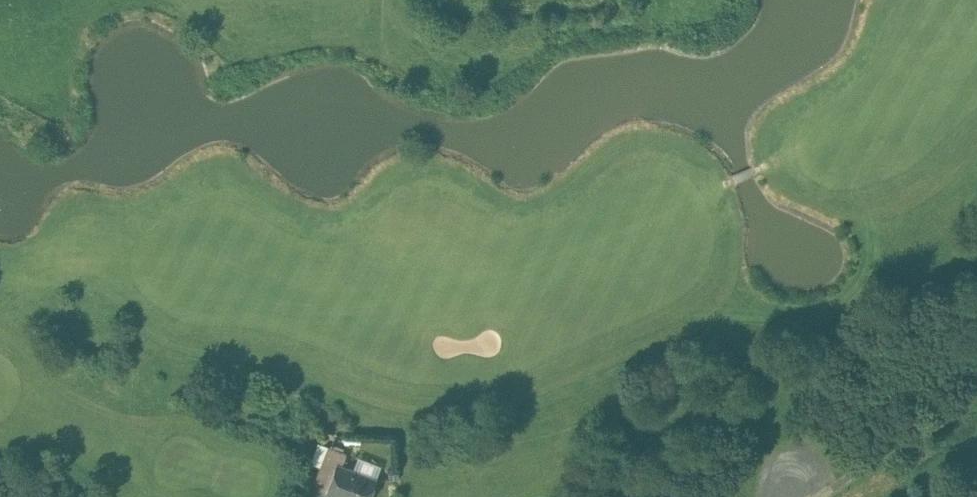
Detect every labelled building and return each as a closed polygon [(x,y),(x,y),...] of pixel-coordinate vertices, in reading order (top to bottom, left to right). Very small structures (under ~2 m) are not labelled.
[(309,461),(322,466),(330,446),(317,441),(309,461)] [(346,453),(330,446),(322,466),(316,480),(329,485),(337,464),(342,465),(346,453)] [(358,456),(353,470),(376,478),(381,465),(358,456)] [(337,464),(329,485),(326,493),(336,496),(369,496),(376,478),(353,470),(342,465),(337,464)]
